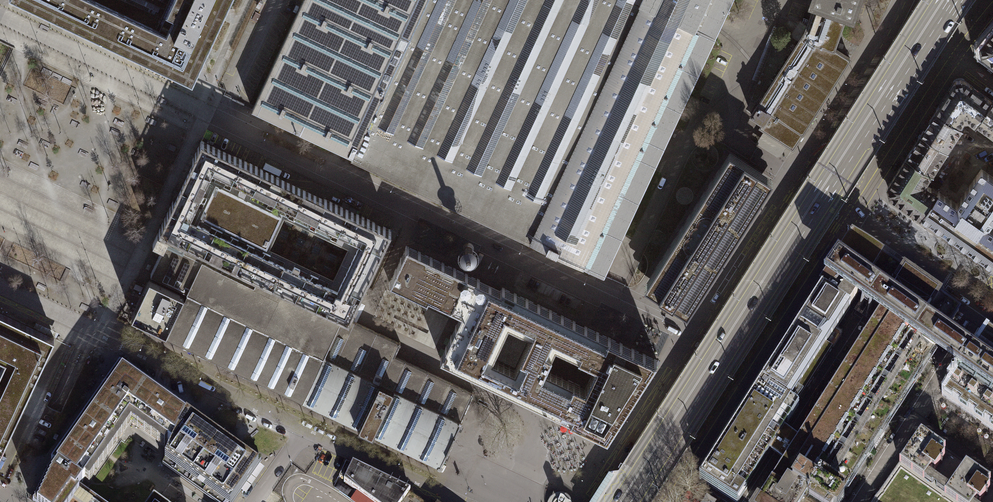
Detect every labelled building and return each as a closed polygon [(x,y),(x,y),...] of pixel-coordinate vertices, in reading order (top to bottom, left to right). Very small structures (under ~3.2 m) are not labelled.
[(192,80),(223,13),(229,0),(21,0),(101,37),(192,80)] [(252,108),(252,109),(603,274),(603,273),(605,270),(604,270),(611,256),(613,252),(612,252),(619,238),(620,238),(621,234),(628,220),(630,216),(629,216),(636,202),(637,202),(638,198),(645,183),(645,184),(647,180),(646,180),(653,165),(654,165),(655,162),(655,161),(658,154),(662,147),(664,143),(663,143),(670,129),(671,129),(672,125),(679,111),(681,107),(687,93),(688,93),(689,89),(696,74),(696,75),(698,71),(704,56),(705,56),(706,52),(713,38),(715,35),(714,35),(717,28),(730,0),(303,0),(252,108)] [(782,147),(786,142),(793,146),(793,145),(791,144),(800,130),(803,133),(851,59),(834,47),(847,11),(816,0),(805,30),(751,115),(763,122),(760,126),(767,130),(763,135),(776,143),(776,145),(780,148),(782,147)] [(847,11),(851,12),(856,0),(816,0),(847,11)] [(981,44),(982,53),(992,61),(992,30),(981,44)] [(976,122),(991,100),(963,80),(954,81),(936,110),(959,124),(963,117),(969,117),(976,122)] [(976,122),(992,135),(992,102),(991,100),(976,122)] [(922,132),(946,148),(961,126),(959,124),(936,110),(922,132)] [(907,156),(930,171),(932,171),(946,148),(922,132),(921,132),(906,155),(907,156)] [(778,154),(782,147),(780,148),(776,145),(776,143),(763,135),(759,142),(778,154)] [(342,316),(349,319),(352,312),(365,286),(391,230),(364,217),(242,159),(201,140),(152,243),(157,245),(163,248),(150,274),(189,292),(323,356),(342,316)] [(727,155),(646,281),(689,309),(712,274),(747,219),(771,183),(727,155)] [(921,215),(937,192),(923,182),(930,171),(907,156),(888,184),(890,193),(921,215)] [(992,260),(992,229),(989,226),(992,220),(992,177),(981,168),(957,203),(946,196),(942,193),(938,190),(937,192),(921,215),(925,218),(991,263),(992,260)] [(760,383),(795,406),(832,349),(825,345),(849,309),(860,292),(881,260),(852,241),(840,260),(826,281),(806,311),(760,383)] [(608,437),(656,360),(584,326),(580,324),(575,322),(502,287),(501,290),(406,246),(389,282),(427,300),(428,297),(462,313),(440,358),(608,437)] [(784,463),(759,501),(839,501),(844,493),(842,492),(931,354),(958,312),(900,273),(881,260),(849,309),(873,324),(798,440),(784,463)] [(138,300),(131,314),(168,332),(184,297),(182,297),(184,293),(149,277),(138,300)] [(349,319),(342,316),(323,356),(189,292),(186,298),(184,297),(168,332),(170,333),(169,334),(167,333),(165,336),(168,337),(168,335),(331,412),(341,417),(390,440),(439,463),(437,465),(440,466),(440,464),(442,465),(443,463),(441,462),(442,461),(441,461),(446,451),(447,452),(448,449),(445,448),(449,441),(452,435),(454,435),(455,433),(454,433),(459,423),(460,422),(462,423),(463,421),(461,420),(462,419),(461,418),(472,394),(474,395),(475,394),(474,393),(474,392),(473,391),(472,393),(394,356),(399,344),(400,345),(401,343),(400,343),(401,342),(399,342),(399,343),(349,319)] [(5,359),(22,322),(0,311),(0,357),(5,359)] [(5,359),(0,369),(0,451),(54,337),(39,330),(22,322),(5,359)] [(945,394),(992,427),(992,336),(988,333),(945,394)] [(158,408),(167,396),(131,370),(119,364),(102,388),(100,392),(112,401),(110,404),(128,417),(130,415),(142,424),(155,406),(158,408)] [(760,383),(698,479),(733,501),(738,501),(799,408),(795,406),(760,383)] [(75,427),(72,431),(85,440),(82,443),(101,456),(128,417),(110,404),(112,401),(100,392),(75,427)] [(170,398),(167,396),(158,408),(155,406),(142,424),(172,445),(188,411),(170,398)] [(188,411),(172,445),(162,465),(214,501),(233,501),(261,462),(188,411)] [(51,461),(53,463),(54,462),(82,482),(101,456),(82,443),(85,440),(72,431),(53,457),(51,461)] [(784,463),(798,440),(785,431),(770,454),(784,463)] [(920,432),(871,501),(992,501),(992,482),(920,432)] [(353,464),(346,461),(339,476),(345,479),(353,464)] [(82,482),(54,462),(53,463),(47,472),(45,476),(46,476),(43,479),(44,480),(41,483),(42,484),(40,487),(38,491),(39,491),(36,494),(37,495),(35,498),(33,501),(72,501),(79,492),(76,490),(79,486),(82,482)] [(353,464),(345,479),(343,482),(372,501),(402,501),(408,493),(410,491),(399,486),(353,464)] [(79,486),(76,490),(79,492),(72,501),(102,501),(79,486)] [(408,493),(402,501),(421,501),(408,493)]
